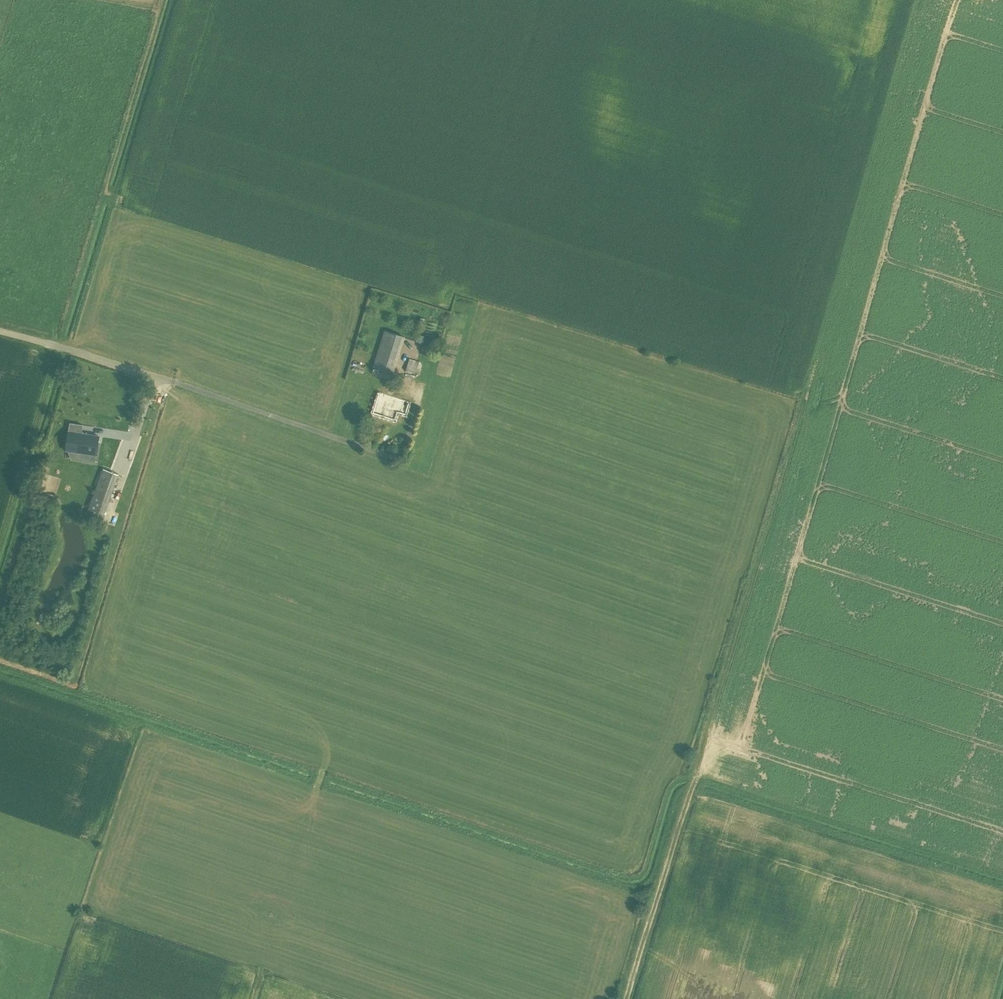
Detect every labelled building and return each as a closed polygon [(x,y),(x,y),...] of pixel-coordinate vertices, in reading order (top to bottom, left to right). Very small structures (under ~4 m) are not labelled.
[(392,373),(404,337),(385,331),(373,367),(392,373)] [(421,362),(409,358),(405,370),(417,374),(421,362)] [(392,424),(396,412),(403,414),(406,404),(398,401),(375,394),(368,417),(392,424)] [(68,430),(65,451),(81,453),(84,457),(83,461),(95,463),(96,455),(97,455),(100,435),(82,432),(83,425),(70,423),(69,430),(68,430)] [(108,509),(116,469),(102,466),(93,506),(108,509)]
